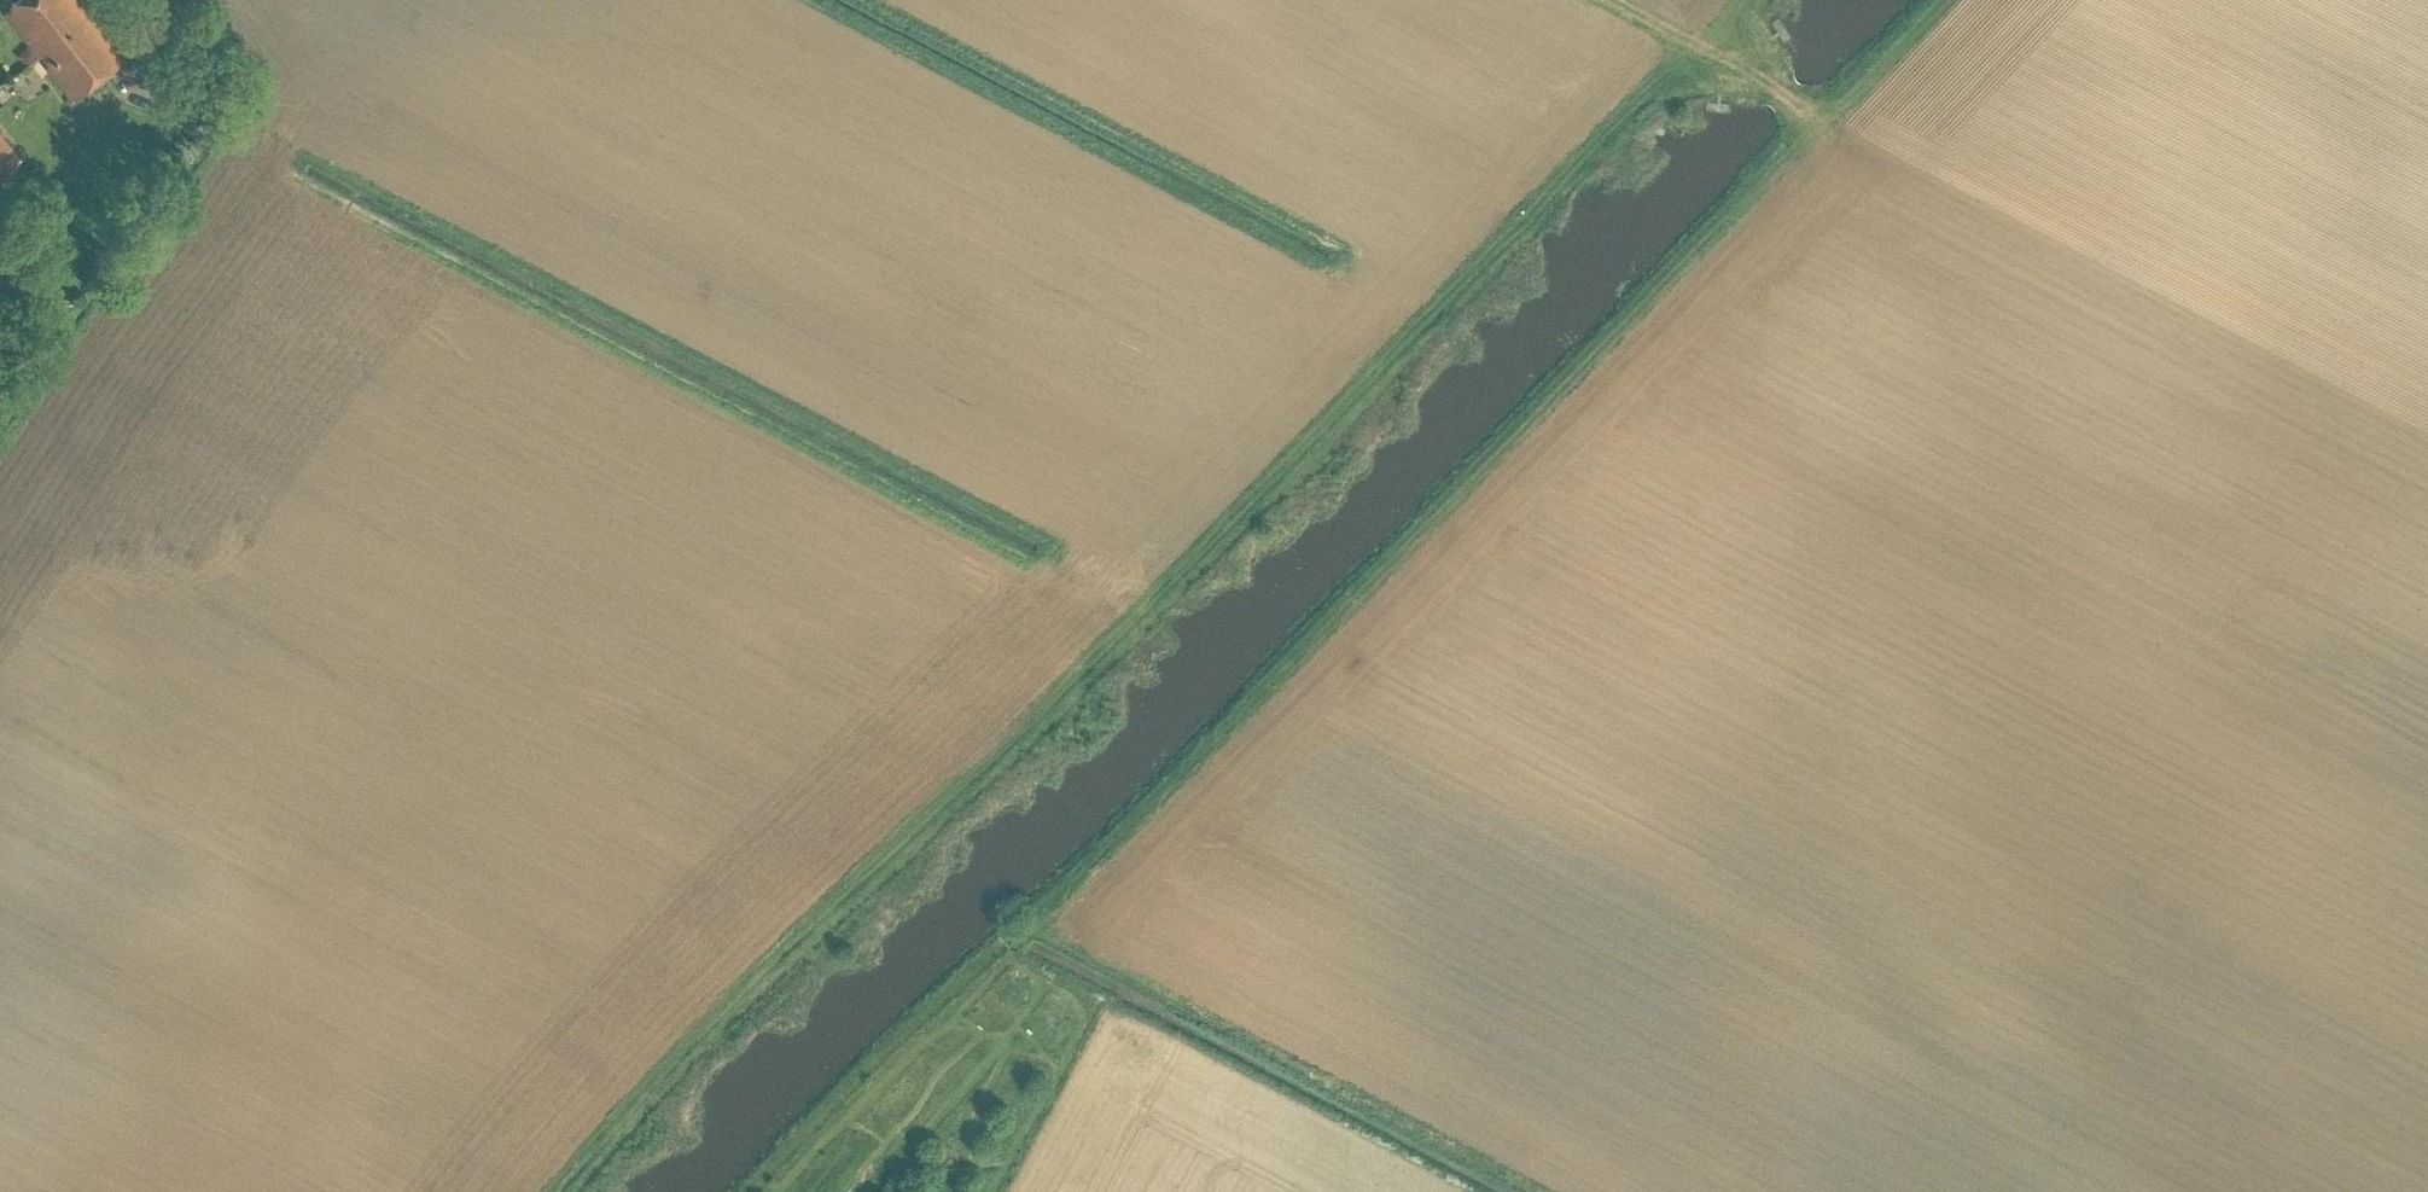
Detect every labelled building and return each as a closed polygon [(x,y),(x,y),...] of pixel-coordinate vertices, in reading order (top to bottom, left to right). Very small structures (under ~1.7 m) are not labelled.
[(8,9),(75,93),(124,54),(82,0),(12,0),(15,4),(8,9)] [(0,132),(0,171),(19,155),(0,132)]
